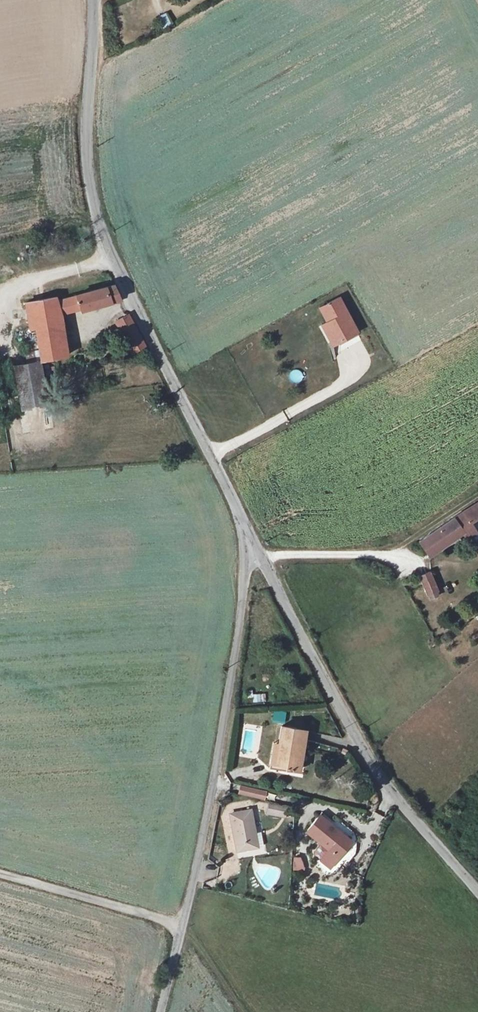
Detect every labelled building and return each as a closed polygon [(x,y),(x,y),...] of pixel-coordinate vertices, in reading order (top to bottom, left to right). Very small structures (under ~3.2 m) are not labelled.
[(166,13),(157,17),(162,29),(172,24),(166,13)] [(110,299),(107,284),(46,297),(45,294),(16,300),(23,332),(28,331),(35,356),(59,352),(50,313),(110,299)] [(324,308),(330,323),(339,344),(359,335),(343,300),(324,308)] [(110,321),(113,329),(126,322),(123,316),(110,321)] [(136,347),(126,322),(113,329),(116,336),(123,353),(136,347)] [(330,323),(324,326),(333,346),(339,344),(330,323)] [(40,402),(34,360),(8,363),(14,405),(40,402)] [(299,382),(304,374),(294,369),(290,377),(299,382)] [(449,516),(420,539),(426,549),(428,552),(461,535),(463,537),(477,528),(477,500),(449,516)] [(426,569),(418,574),(428,589),(437,583),(426,567),(426,569)] [(274,711),(272,722),(285,724),(286,713),(274,711)] [(288,766),(296,768),(302,733),(285,730),(280,756),(290,759),(288,766)] [(238,794),(265,801),(267,792),(240,784),(238,794)] [(286,815),(287,805),(268,804),(267,815),(286,815)] [(254,844),(251,829),(254,828),(249,807),(229,811),(230,818),(227,818),(234,848),(254,844)] [(329,850),(344,834),(319,813),(305,830),(329,850)] [(351,840),(344,834),(329,850),(336,856),(351,840)] [(336,856),(329,850),(320,861),(327,867),(336,856)] [(293,857),(293,871),(304,871),(303,857),(293,857)]
